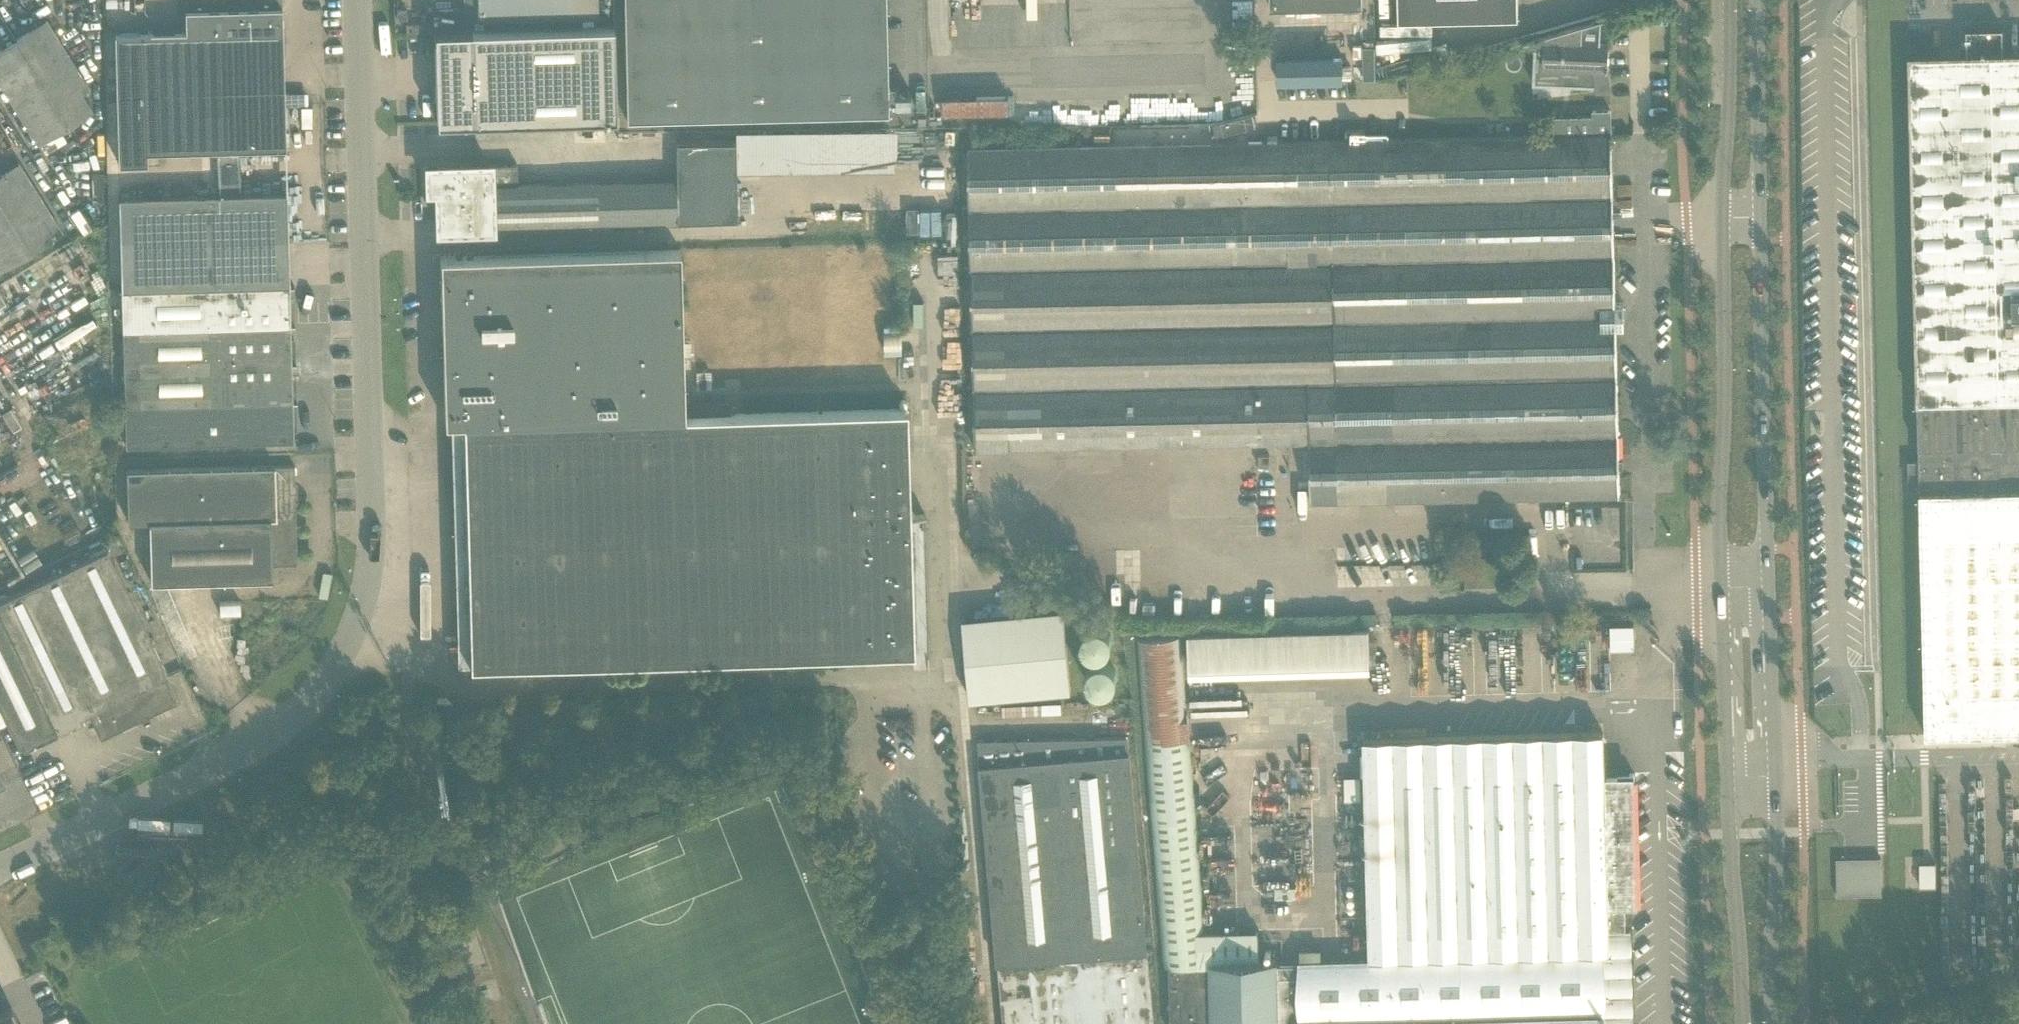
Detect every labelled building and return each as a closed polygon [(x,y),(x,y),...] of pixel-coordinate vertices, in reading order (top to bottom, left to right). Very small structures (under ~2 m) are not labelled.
[(240,174),(238,149),(286,147),(281,0),(185,0),(185,30),(114,32),(118,164),(135,163),(136,167),(146,167),(146,163),(159,163),(159,151),(216,149),(217,175),(240,174)] [(597,0),(464,0),(465,19),(598,16),(597,0)] [(626,121),(888,115),(885,0),(624,0),(626,121)] [(1397,20),(1518,17),(1517,0),(1397,0),(1397,20)] [(89,88),(46,19),(0,48),(0,82),(38,143),(91,109),(81,93),(89,88)] [(1534,48),(1532,84),(1597,86),(1597,92),(1610,90),(1607,67),(1608,40),(1607,40),(1600,40),(1601,20),(1544,36),(1544,49),(1534,48)] [(1907,460),(1908,479),(1919,478),(1925,735),(2018,733),(2018,52),(2003,52),(2002,27),(1966,28),(1966,53),(1909,55),(1918,460),(1907,460)] [(437,115),(436,115),(437,124),(604,119),(616,119),(614,28),(434,33),(435,56),(436,78),(435,78),(435,82),(440,82),(440,100),(436,100),(437,115)] [(1014,110),(1013,93),(948,94),(948,112),(1014,110)] [(1592,110),(1592,116),(1553,117),(1554,136),(1611,135),(1610,110),(1592,110)] [(1611,135),(1554,136),(1364,139),(1364,129),(1346,130),(1346,140),(968,148),(974,450),(1309,442),(1310,502),(1619,495),(1611,135)] [(428,166),(428,167),(427,167),(426,170),(425,173),(424,176),(424,179),(425,182),(426,184),(428,187),(429,187),(429,188),(438,188),(439,228),(474,227),(473,226),(599,223),(599,222),(736,219),(734,142),(676,143),(677,182),(598,184),(598,182),(526,184),(517,185),(517,164),(489,165),(489,164),(428,166)] [(61,231),(18,163),(0,174),(0,269),(61,231)] [(240,174),(217,175),(218,195),(118,197),(121,290),(294,285),(289,285),(287,193),(241,194),(240,174)] [(917,209),(831,208),(830,233),(916,234),(917,209)] [(952,242),(679,250),(440,256),(445,421),(463,421),(470,664),(913,652),(906,409),(957,407),(952,242)] [(294,285),(121,290),(122,329),(295,324),(295,323),(290,323),(289,286),(294,286),(294,285)] [(295,324),(122,329),(123,367),(296,362),(291,362),(290,324),(295,324)] [(296,362),(123,367),(124,406),(297,401),(297,400),(292,400),(291,363),(296,363),(296,362)] [(297,401),(124,406),(125,445),(294,441),(293,401),(297,401)] [(297,563),(293,466),(126,470),(128,521),(149,521),(151,582),(272,579),(272,564),(297,563)] [(0,601),(0,705),(20,746),(88,713),(100,738),(176,702),(164,677),(168,675),(107,549),(0,601)] [(970,700),(1070,691),(1063,609),(962,618),(970,700)] [(1614,622),(1614,647),(1638,647),(1638,623),(1614,622)] [(1111,645),(1112,639),(1111,633),(1107,627),(1102,624),(1096,623),(1090,624),(1084,628),(1081,634),(1080,640),(1081,645),(1083,648),(1085,651),(1091,654),(1097,655),(1102,654),(1105,652),(1108,649),(1111,645)] [(1379,669),(1378,625),(1191,630),(1192,675),(1379,669)] [(1188,734),(1181,636),(1137,639),(1144,738),(1163,967),(1168,967),(1170,1023),(1631,1023),(1629,932),(1625,932),(1625,905),(1638,905),(1634,774),(1604,774),(1603,732),(1363,739),(1369,961),(1299,963),(1299,965),(1276,965),(1276,964),(1258,964),(1257,931),(1205,932),(1188,734)] [(1113,677),(1115,671),(1113,664),(1110,660),(1106,657),(1100,656),(1093,657),(1090,660),(1087,664),(1085,668),(1085,672),(1087,678),(1090,682),(1095,685),(1101,685),(1107,684),(1111,681),(1113,677)] [(1127,738),(978,740),(998,963),(999,963),(1002,997),(1001,997),(1003,1023),(1153,1023),(1127,738)] [(1881,858),(1836,858),(1836,896),(1881,895),(1881,858)] [(11,1007),(0,1013),(0,1023),(19,1023),(11,1007)]
